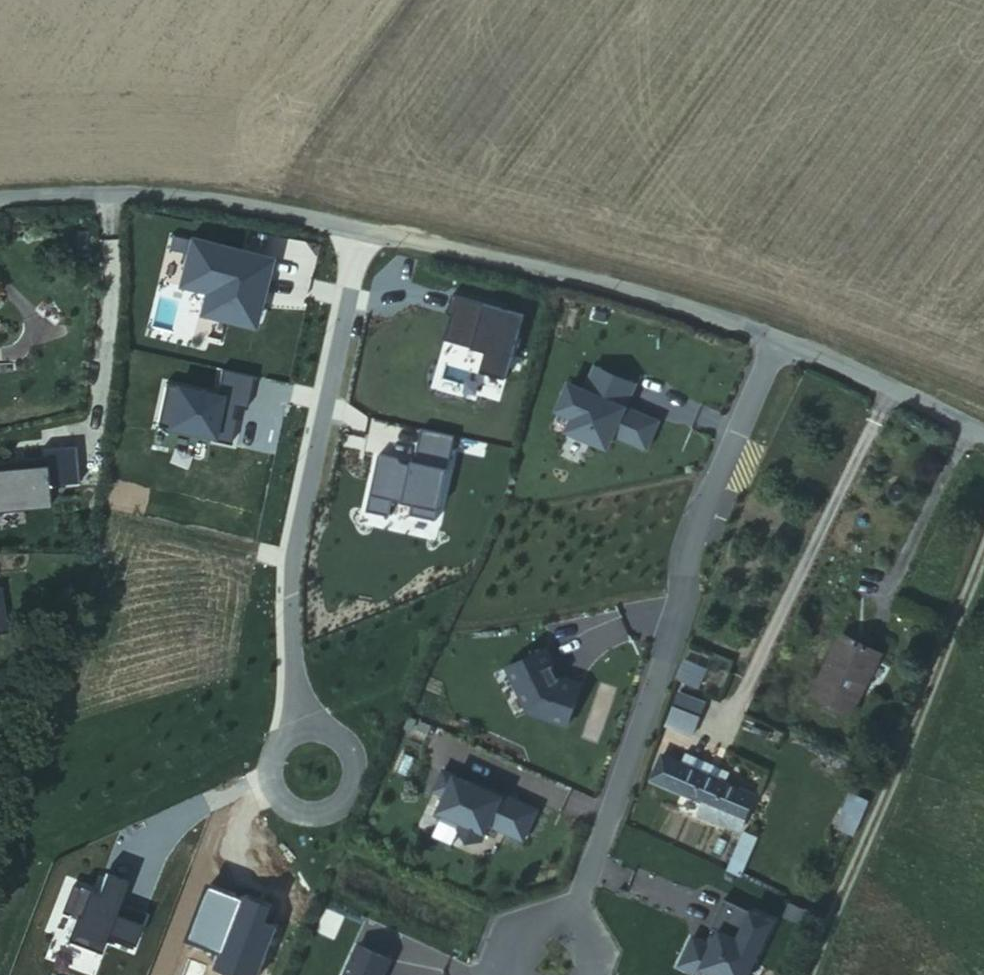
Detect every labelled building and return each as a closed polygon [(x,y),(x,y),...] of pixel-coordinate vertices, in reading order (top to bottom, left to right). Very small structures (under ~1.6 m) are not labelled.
[(612,432),(645,446),(656,420),(573,386),(562,412),(579,418),(573,432),(606,446),(612,432)] [(46,505),(45,489),(77,486),(74,448),(40,451),(42,468),(0,471),(0,508),(46,505)] [(10,633),(4,587),(0,588),(0,635),(10,633)] [(808,700),(849,720),(882,651),(841,633),(808,700)] [(510,667),(531,713),(570,727),(585,687),(568,681),(563,683),(549,649),(510,667)] [(701,688),(710,666),(683,656),(675,678),(701,688)] [(677,728),(693,734),(702,714),(686,707),(677,728)] [(708,775),(681,764),(672,788),(697,797),(694,805),(718,814),(715,823),(742,833),(763,781),(744,773),(741,780),(712,767),(708,775)] [(493,824),(528,840),(541,810),(490,787),(489,789),(447,770),(438,790),(449,795),(442,811),(446,813),(444,818),(464,827),(463,829),(472,841),(486,839),(493,824)] [(849,791),(835,826),(855,834),(869,799),(849,791)] [(814,914),(789,901),(781,917),(807,929),(814,914)] [(717,974),(750,974),(774,924),(728,902),(714,930),(722,934),(716,948),(697,939),(684,967),(700,974),(704,974),(706,970),(717,974)] [(393,960),(360,945),(346,974),(386,974),(393,960)]
